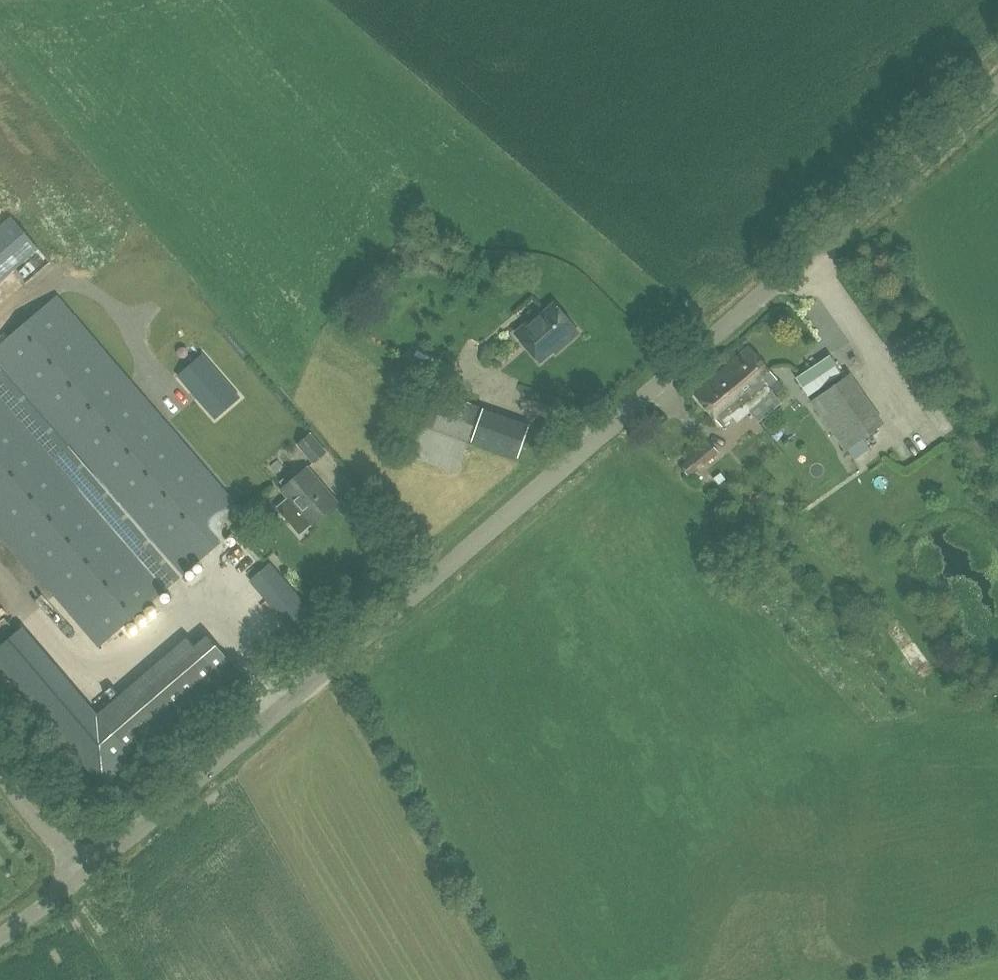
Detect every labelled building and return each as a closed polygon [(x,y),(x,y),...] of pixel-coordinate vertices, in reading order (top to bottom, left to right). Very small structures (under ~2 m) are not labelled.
[(0,347),(0,366),(183,576),(249,518),(57,297),(0,347)] [(539,314),(516,334),(541,361),(554,350),(556,352),(579,332),(554,304),(541,316),(539,314)] [(751,346),(696,392),(724,425),(733,417),(734,417),(738,421),(750,411),(749,410),(773,390),(770,386),(779,379),(751,346)] [(215,418),(240,397),(203,354),(179,375),(215,418)] [(830,356),(797,378),(809,397),(842,374),(830,356)] [(812,402),(848,452),(881,428),(845,378),(812,402)] [(459,472),(481,407),(435,391),(413,456),(459,472)] [(100,647),(167,589),(0,394),(0,530),(100,647)] [(477,431),(518,446),(520,439),(507,434),(509,427),(483,417),(477,431)] [(312,434),(300,444),(315,462),(327,452),(312,434)] [(690,478),(719,452),(709,440),(680,466),(690,478)] [(290,497),(278,507),(290,521),(302,511),(312,524),(313,525),(339,503),(309,467),(299,476),(286,486),(283,489),(290,497)] [(270,563),(252,578),(260,588),(278,572),(270,563)] [(302,599),(283,615),(291,624),(310,608),(302,599)] [(72,685),(41,711),(105,786),(227,682),(197,647),(189,638),(98,715),(72,685)]
